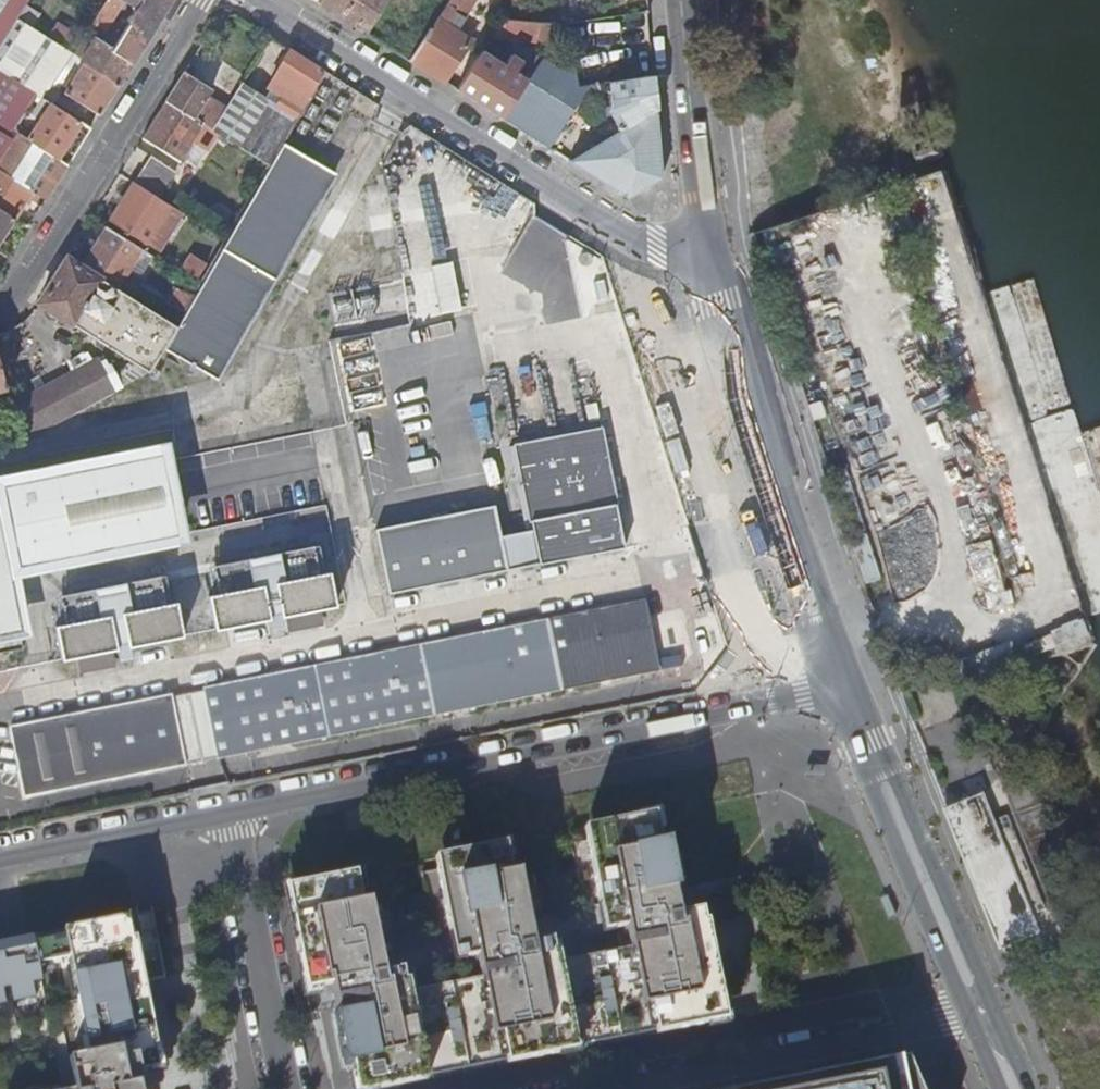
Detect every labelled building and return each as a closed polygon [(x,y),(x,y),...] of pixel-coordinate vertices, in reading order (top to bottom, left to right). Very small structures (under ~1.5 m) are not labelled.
[(16,21),(24,8),(29,0),(0,0),(0,46),(16,21)] [(173,0),(108,0),(95,20),(104,25),(110,24),(124,3),(133,9),(125,23),(123,22),(119,28),(123,31),(109,51),(93,41),(80,61),(119,85),(142,48),(173,0)] [(316,5),(364,35),(385,1),(385,0),(320,0),(316,5)] [(409,64),(445,85),(471,43),(456,34),(444,27),(453,12),(461,16),(469,4),(463,0),(449,0),(441,12),(441,13),(437,19),(430,29),(409,64)] [(469,4),(461,16),(453,12),(444,27),(456,34),(477,0),(463,0),(469,4)] [(565,12),(610,7),(610,0),(563,0),(565,12)] [(27,28),(35,15),(24,8),(16,21),(27,28)] [(624,82),(614,17),(586,22),(589,43),(595,42),(595,45),(588,46),(589,54),(596,52),(597,60),(576,63),(579,88),(587,87),(611,83),(624,82)] [(538,39),(541,24),(501,20),(492,35),(538,39)] [(80,61),(72,56),(47,40),(27,28),(16,21),(0,46),(0,72),(42,99),(61,70),(63,71),(66,67),(70,70),(73,74),(72,75),(71,75),(59,92),(98,117),(119,85),(80,61)] [(550,45),(562,26),(558,26),(552,25),(541,24),(538,39),(550,45)] [(82,41),(57,25),(47,40),(72,56),(82,41)] [(579,88),(550,45),(526,83),(503,121),(548,149),(587,87),(579,88)] [(298,116),(323,72),(289,51),(274,73),(280,77),(271,92),(288,103),(285,107),(298,116)] [(526,83),(515,76),(522,64),(511,57),(503,69),(480,54),(456,93),(503,121),(526,83)] [(42,99),(0,72),(0,210),(14,220),(32,193),(44,201),(91,130),(42,99)] [(211,91),(185,73),(167,102),(194,119),(204,125),(212,131),(225,111),(206,99),(211,91)] [(662,179),(653,78),(624,82),(611,83),(615,118),(622,133),(570,164),(628,200),(662,179)] [(282,145),(296,120),(242,85),(225,111),(212,131),(217,134),(269,167),(282,145)] [(194,140),(204,125),(194,119),(167,102),(142,140),(179,164),(194,140)] [(207,149),(217,134),(212,131),(204,125),(194,140),(207,149)] [(216,380),(333,175),(282,145),(269,167),(227,241),(200,288),(193,300),(184,316),(176,330),(118,293),(79,268),(66,260),(38,305),(148,375),(164,350),(216,380)] [(159,199),(175,173),(150,158),(134,183),(159,199)] [(134,183),(133,183),(108,222),(147,247),(148,246),(158,253),(183,214),(159,199),(134,183)] [(14,220),(0,210),(0,242),(14,220)] [(143,252),(105,228),(79,268),(118,293),(136,266),(147,272),(155,260),(153,258),(143,252)] [(199,281),(208,265),(193,256),(184,273),(199,281)] [(431,268),(440,316),(460,312),(451,264),(431,268)] [(184,316),(193,300),(178,291),(169,308),(184,316)] [(21,439),(24,444),(114,392),(96,360),(6,413),(21,439)] [(624,549),(600,431),(514,447),(531,532),(538,566),(624,549)] [(0,489),(0,513),(11,570),(173,538),(157,457),(0,489)] [(507,573),(500,537),(494,507),(374,532),(387,596),(507,573)] [(24,631),(11,570),(0,513),(0,636),(24,631)] [(507,573),(538,566),(531,532),(500,537),(507,573)] [(212,630),(213,633),(267,623),(266,617),(277,616),(278,620),(333,609),(333,606),(326,575),(316,577),(311,554),(212,573),(216,596),(205,599),(212,630)] [(58,660),(59,664),(114,653),(113,648),(124,646),(125,651),(181,640),(180,636),(173,606),(163,607),(158,584),(59,604),(63,627),(52,629),(58,660)] [(644,603),(203,690),(217,760),(657,673),(644,603)] [(24,631),(0,636),(0,655),(21,651),(24,631)] [(788,659),(783,647),(772,651),(776,663),(788,659)] [(705,674),(735,669),(733,658),(703,664),(705,674)] [(41,723),(42,727),(170,701),(169,697),(41,723)] [(10,730),(24,801),(55,795),(54,791),(182,765),(170,701),(42,727),(41,723),(10,730)] [(24,801),(10,730),(7,730),(22,801),(24,801)] [(182,765),(54,791),(55,795),(183,769),(182,765)] [(996,803),(956,819),(1011,959),(1028,952),(1051,943),(1045,928),(1032,894),(1010,840),(996,803)] [(396,964),(380,964),(368,902),(358,904),(354,883),(289,897),(291,906),(288,906),(306,990),(328,986),(329,994),(331,993),(336,1017),(333,1018),(343,1067),(351,1066),(353,1078),(356,1077),(359,1088),(371,1088),(466,1069),(466,1066),(483,1063),(484,1066),(592,1044),(591,1041),(609,1037),(609,1041),(719,1019),(719,1017),(721,1017),(705,941),(708,940),(705,922),(689,925),(687,916),(689,915),(687,907),(679,906),(666,842),(657,843),(653,823),(586,837),(590,857),(589,857),(604,925),(626,921),(628,929),(631,928),(634,943),(561,958),(559,948),(543,951),(541,942),(544,942),(542,933),(531,933),(518,871),(508,873),(504,853),(437,866),(443,897),(441,897),(454,958),(476,953),(478,962),(480,961),(483,976),(411,991),(409,980),(397,983),(395,973),(398,973),(396,964)] [(0,945),(0,1088),(140,1088),(137,1073),(158,1069),(141,983),(162,979),(151,924),(135,918),(0,945)] [(610,1044),(609,1041),(609,1037),(591,1041),(592,1044),(593,1047),(610,1044)] [(907,1057),(748,1088),(920,1088),(907,1057)] [(466,1066),(466,1069),(467,1073),(484,1069),(484,1066),(483,1063),(466,1066)]
